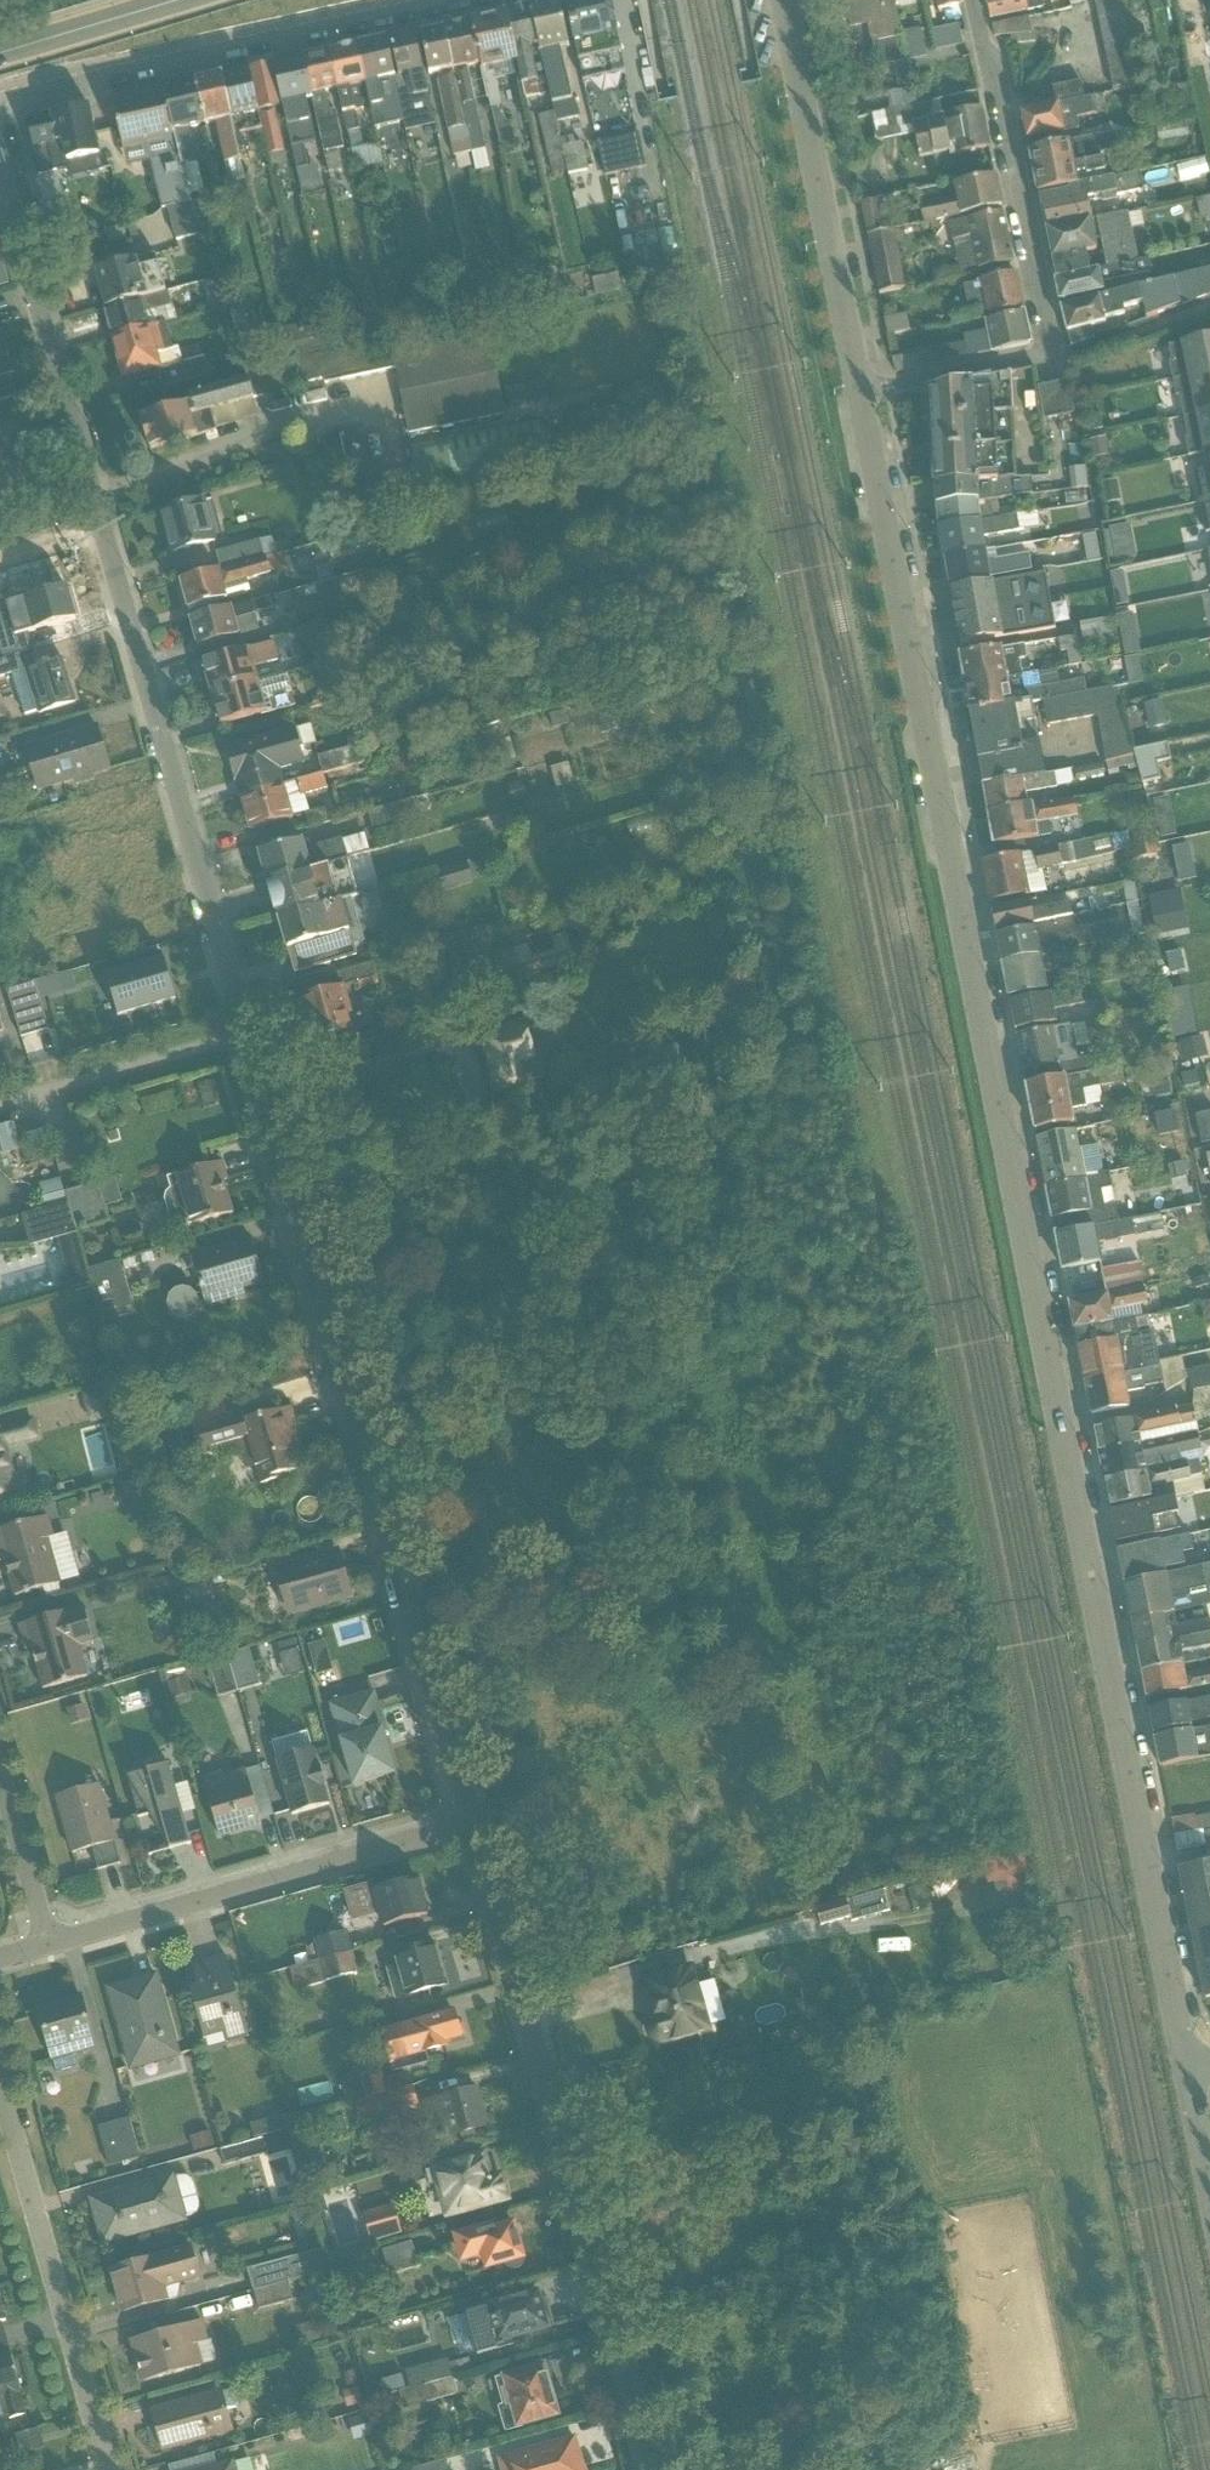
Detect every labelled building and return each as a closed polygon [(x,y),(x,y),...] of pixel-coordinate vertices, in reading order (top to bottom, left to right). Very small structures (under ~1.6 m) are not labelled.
[(586,45),(575,0),(566,0),(550,4),(560,50),(586,45)] [(597,77),(636,70),(622,0),(582,0),(597,77)] [(533,57),(560,50),(550,4),(522,10),(533,57)] [(533,57),(522,10),(506,14),(517,60),(533,57)] [(494,66),(517,60),(506,14),(484,19),(494,66)] [(494,66),(484,19),(458,25),(469,72),(494,66)] [(443,78),(469,72),(458,25),(432,31),(443,78)] [(410,76),(432,73),(425,32),(403,36),(410,76)] [(378,85),(404,81),(396,36),(370,42),(378,85)] [(378,85),(370,42),(343,49),(350,90),(378,85)] [(321,98),(350,90),(343,49),(311,55),(321,98)] [(951,50),(952,61),(975,60),(974,49),(951,50)] [(321,98),(311,55),(283,62),(291,103),(321,98)] [(270,110),(287,106),(278,62),(260,66),(270,110)] [(270,110),(260,66),(237,71),(247,115),(270,110)] [(216,121),(247,115),(237,71),(206,78),(216,121)] [(216,121),(206,78),(174,85),(184,128),(216,121)] [(125,141),(184,128),(174,85),(116,97),(125,141)] [(1013,135),(1057,126),(1051,100),(1008,109),(1013,135)] [(40,171),(109,156),(98,104),(29,119),(40,171)] [(890,109),(890,136),(929,136),(929,107),(906,107),(906,109),(890,109)] [(941,152),(983,143),(976,108),(934,116),(941,152)] [(426,159),(454,157),(452,119),(424,121),(426,159)] [(621,182),(666,170),(656,135),(611,148),(621,182)] [(1027,188),(1066,181),(1058,138),(1018,145),(1027,188)] [(950,211),(998,202),(991,171),(944,181),(950,211)] [(627,197),(636,238),(657,233),(647,193),(627,197)] [(1032,203),(1036,224),(1083,215),(1080,194),(1032,203)] [(879,208),(894,294),(925,289),(910,203),(879,208)] [(959,216),(963,239),(1003,230),(998,208),(959,216)] [(1041,256),(1089,247),(1083,215),(1036,224),(1041,256)] [(970,269),(1009,260),(1003,230),(963,239),(970,269)] [(110,310),(149,299),(138,262),(100,273),(110,310)] [(1050,298),(1095,288),(1090,266),(1045,276),(1050,298)] [(977,312),(1018,304),(1011,267),(970,275),(977,312)] [(1057,329),(1098,320),(1092,296),(1052,304),(1057,329)] [(110,310),(119,342),(158,331),(149,299),(110,310)] [(984,350),(1023,341),(1016,308),(976,316),(984,350)] [(337,316),(305,330),(332,391),(376,371),(371,361),(359,367),(337,316)] [(24,374),(12,329),(0,332),(0,380),(24,374)] [(128,374),(167,363),(158,331),(119,342),(128,374)] [(1209,372),(1209,337),(1209,334),(1184,339),(1185,343),(1169,346),(1172,362),(1169,362),(1172,380),(1209,372)] [(1172,380),(1176,396),(1178,395),(1183,417),(1209,411),(1209,372),(1172,380)] [(927,422),(970,420),(968,380),(930,388),(927,422)] [(1097,385),(1061,388),(1064,418),(1100,414),(1097,385)] [(154,454),(209,440),(200,406),(146,420),(154,454)] [(363,409),(289,429),(296,455),(370,434),(363,409)] [(1203,456),(1209,455),(1209,411),(1183,417),(1186,437),(1184,437),(1188,456),(1202,453),(1203,456)] [(927,422),(929,452),(972,450),(970,420),(927,422)] [(930,482),(974,480),(972,450),(929,452),(930,482)] [(1203,456),(1206,470),(1193,473),(1199,503),(1209,501),(1209,455),(1203,456)] [(932,507),(977,499),(974,480),(930,482),(932,507)] [(178,554),(222,541),(209,497),(165,510),(178,554)] [(936,528),(981,520),(977,499),(932,507),(936,528)] [(1199,503),(1204,532),(1209,531),(1209,501),(1199,503)] [(936,528),(942,559),(987,550),(981,520),(936,528)] [(1143,529),(1124,533),(1129,560),(1148,557),(1143,529)] [(1103,560),(1120,558),(1116,533),(1099,535),(1103,560)] [(60,582),(48,543),(0,558),(0,600),(60,582)] [(950,585),(990,578),(987,550),(942,559),(946,586),(950,585)] [(192,610),(239,599),(232,569),(185,581),(192,610)] [(951,604),(953,616),(1049,599),(1044,572),(991,581),(990,578),(950,585),(953,604),(951,604)] [(72,619),(60,582),(0,600),(0,627),(4,640),(72,619)] [(958,628),(960,644),(1054,627),(1049,599),(953,616),(956,629),(958,628)] [(204,649),(250,637),(243,608),(196,620),(204,649)] [(1148,615),(1098,628),(1104,650),(1137,641),(1143,662),(1160,657),(1148,615)] [(945,652),(950,679),(998,671),(994,643),(945,652)] [(41,717),(81,702),(62,650),(22,665),(41,717)] [(211,664),(220,695),(266,682),(257,651),(211,664)] [(955,710),(1004,702),(998,671),(950,679),(955,710)] [(1042,677),(1046,694),(1059,690),(1055,673),(1042,677)] [(229,727),(276,714),(266,682),(220,695),(229,727)] [(1149,763),(1134,688),(1107,694),(1105,682),(1052,692),(1060,731),(1113,720),(1123,768),(1149,763)] [(955,710),(963,756),(1011,748),(1004,702),(955,710)] [(1183,731),(1181,705),(1164,706),(1165,732),(1183,731)] [(568,722),(553,725),(550,710),(529,714),(536,753),(573,747),(568,722)] [(41,793),(116,770),(102,722),(27,745),(41,793)] [(230,745),(244,799),(294,785),(290,769),(310,764),(300,726),(230,745)] [(313,747),(322,780),(374,766),(365,733),(313,747)] [(968,783),(1016,775),(1011,748),(963,756),(968,783)] [(579,761),(550,765),(554,789),(582,785),(579,761)] [(968,783),(972,807),(1020,799),(1016,775),(968,783)] [(253,830),(303,816),(294,785),(244,799),(253,830)] [(978,845),(1026,837),(1020,799),(972,807),(978,845)] [(272,886),(336,865),(325,830),(261,851),(272,886)] [(1199,889),(1209,887),(1209,842),(1209,837),(1187,843),(1199,889)] [(1094,842),(1097,860),(1131,856),(1128,838),(1094,842)] [(983,901),(1022,893),(1014,852),(975,859),(983,901)] [(272,886),(284,920),(347,899),(336,865),(272,886)] [(1203,895),(1171,896),(1172,935),(1204,934),(1203,895)] [(988,931),(1029,923),(1025,898),(983,906),(988,931)] [(294,951),(358,930),(347,899),(284,920),(294,951)] [(581,956),(570,921),(485,947),(496,982),(581,956)] [(988,931),(993,958),(1034,951),(1029,923),(988,931)] [(999,991),(1040,984),(1034,951),(993,958),(999,991)] [(119,1013),(176,995),(163,953),(106,971),(119,1013)] [(37,1053),(70,1045),(63,1013),(93,1006),(84,972),(21,988),(37,1053)] [(317,1044),(362,1032),(349,984),(304,996),(317,1044)] [(1006,1026),(1049,1020),(1045,992),(1002,999),(1006,1026)] [(552,1071),(541,1023),(488,1035),(499,1083),(552,1071)] [(1014,1072),(1055,1064),(1048,1026),(1007,1034),(1014,1072)] [(1027,1130),(1067,1122),(1057,1073),(1017,1082),(1027,1130)] [(12,1129),(24,1159),(41,1152),(30,1122),(12,1129)] [(1030,1136),(1039,1184),(1079,1177),(1069,1128),(1030,1136)] [(195,1225),(239,1212),(223,1159),(179,1172),(195,1225)] [(1045,1219),(1085,1211),(1079,1177),(1039,1184),(1045,1219)] [(156,1218),(172,1214),(169,1201),(178,1199),(175,1185),(150,1191),(156,1218)] [(1055,1269),(1097,1261),(1090,1226),(1048,1234),(1055,1269)] [(266,1288),(252,1240),(196,1256),(210,1305),(266,1288)] [(106,1266),(111,1294),(140,1289),(135,1261),(106,1266)] [(1063,1330),(1107,1323),(1102,1292),(1058,1299),(1063,1330)] [(1066,1345),(1074,1379),(1117,1369),(1110,1335),(1066,1345)] [(1081,1413),(1124,1404),(1117,1369),(1074,1379),(1081,1413)] [(263,1484),(313,1468),(294,1408),(244,1423),(263,1484)] [(1085,1425),(1090,1453),(1133,1445),(1127,1417),(1085,1425)] [(23,1491),(3,1428),(0,1428),(0,1498),(23,1491)] [(1095,1478),(1138,1470),(1133,1445),(1090,1453),(1095,1478)] [(1100,1505),(1143,1497),(1138,1470),(1095,1478),(1100,1505)] [(1108,1542),(1151,1535),(1146,1504),(1103,1511),(1108,1542)] [(71,1581),(54,1516),(0,1530),(0,1539),(15,1596),(71,1581)] [(1113,1581),(1160,1573),(1154,1540),(1108,1548),(1113,1581)] [(291,1614),(362,1597),(350,1546),(279,1564),(291,1614)] [(1113,1581),(1121,1622),(1168,1613),(1160,1573),(1113,1581)] [(22,1625),(46,1696),(97,1679),(74,1608),(22,1625)] [(372,1612),(349,1618),(352,1629),(374,1623),(372,1612)] [(1126,1646),(1173,1637),(1168,1613),(1121,1622),(1126,1646)] [(321,1627),(297,1633),(310,1684),(334,1678),(321,1627)] [(284,1635),(269,1640),(280,1673),(295,1668),(284,1635)] [(1126,1646),(1131,1672),(1178,1662),(1173,1637),(1126,1646)] [(228,1657),(198,1668),(209,1698),(239,1687),(228,1657)] [(1137,1699),(1183,1690),(1178,1662),(1131,1672),(1137,1699)] [(331,1704),(355,1786),(403,1773),(379,1690),(331,1704)] [(416,1693),(393,1696),(394,1710),(418,1706),(416,1693)] [(1144,1732),(1183,1724),(1178,1702),(1139,1710),(1144,1732)] [(1149,1764),(1189,1757),(1185,1732),(1145,1739),(1149,1764)] [(296,1817),(335,1806),(319,1747),(279,1758),(296,1817)] [(176,1853),(198,1845),(175,1765),(131,1777),(176,1853)] [(225,1840),(266,1828),(248,1767),(207,1779),(225,1840)] [(73,1856),(119,1844),(103,1784),(57,1796),(73,1856)] [(1188,1845),(1209,1846),(1209,1813),(1190,1813),(1188,1845)] [(1175,1901),(1209,1894),(1209,1859),(1168,1868),(1175,1901)] [(352,1936),(422,1913),(408,1868),(338,1890),(352,1936)] [(1209,1926),(1209,1894),(1175,1901),(1181,1932),(1209,1926)] [(348,1926),(309,1937),(323,1981),(361,1970),(348,1926)] [(1188,1966),(1209,1962),(1209,1926),(1181,1932),(1188,1966)] [(393,1999),(439,1985),(425,1939),(379,1954),(393,1999)] [(200,2045),(245,2031),(222,1952),(197,1960),(203,1979),(182,1986),(200,2045)] [(1209,1996),(1209,1962),(1188,1966),(1195,1999),(1209,1996)] [(654,2041),(705,2031),(691,1965),(640,1976),(654,2041)] [(125,2071),(175,2057),(152,1972),(102,1986),(125,2071)] [(42,2061),(88,2048),(73,1997),(27,2010),(42,2061)] [(385,2064),(458,2041),(448,2009),(375,2032),(385,2064)] [(343,2102),(349,2126),(420,2106),(413,2081),(384,2088),(379,2070),(322,2086),(328,2106),(343,2102)] [(426,2143),(486,2126),(473,2082),(414,2098),(426,2143)] [(267,2125),(272,2143),(302,2134),(297,2117),(267,2125)] [(119,2122),(92,2128),(100,2160),(127,2154),(119,2122)] [(213,2155),(233,2146),(222,2122),(203,2131),(213,2155)] [(279,2156),(263,2159),(271,2199),(313,2191),(302,2137),(277,2142),(279,2156)] [(438,2219),(502,2199),(485,2147),(422,2167),(438,2219)] [(95,2244),(180,2221),(169,2179),(84,2202),(95,2244)] [(404,2221),(394,2190),(354,2204),(365,2234),(404,2221)] [(519,2257),(505,2211),(448,2228),(463,2275),(519,2257)] [(420,2273),(412,2243),(377,2252),(384,2282),(420,2273)] [(195,2278),(186,2244),(99,2268),(112,2314),(163,2300),(159,2288),(195,2278)] [(266,2268),(275,2308),(312,2300),(307,2280),(344,2272),(339,2251),(266,2268)] [(466,2352),(545,2328),(533,2289),(455,2313),(466,2352)] [(267,2290),(214,2307),(219,2320),(271,2302),(267,2290)] [(21,2389),(3,2320),(0,2320),(0,2394),(21,2389)] [(197,2365),(191,2342),(202,2339),(198,2322),(123,2342),(133,2382),(197,2365)] [(317,2342),(333,2339),(329,2322),(314,2325),(317,2342)] [(465,2400),(455,2354),(392,2366),(402,2413),(465,2400)] [(507,2431),(554,2416),(536,2360),(489,2374),(507,2431)] [(365,2408),(379,2405),(372,2374),(357,2378),(365,2408)] [(155,2452),(227,2431),(214,2386),(142,2407),(155,2452)] [(363,2442),(389,2431),(381,2412),(355,2424),(363,2442)] [(39,2467),(66,2457),(56,2431),(30,2441),(39,2467)] [(569,2435),(490,2456),(494,2469),(578,2469),(569,2435)] [(450,2449),(404,2462),(406,2469),(455,2469),(450,2449)] [(230,2460),(192,2469),(232,2469),(230,2460)] [(1183,2462),(1165,2462),(1165,2469),(1183,2469),(1183,2462)]
